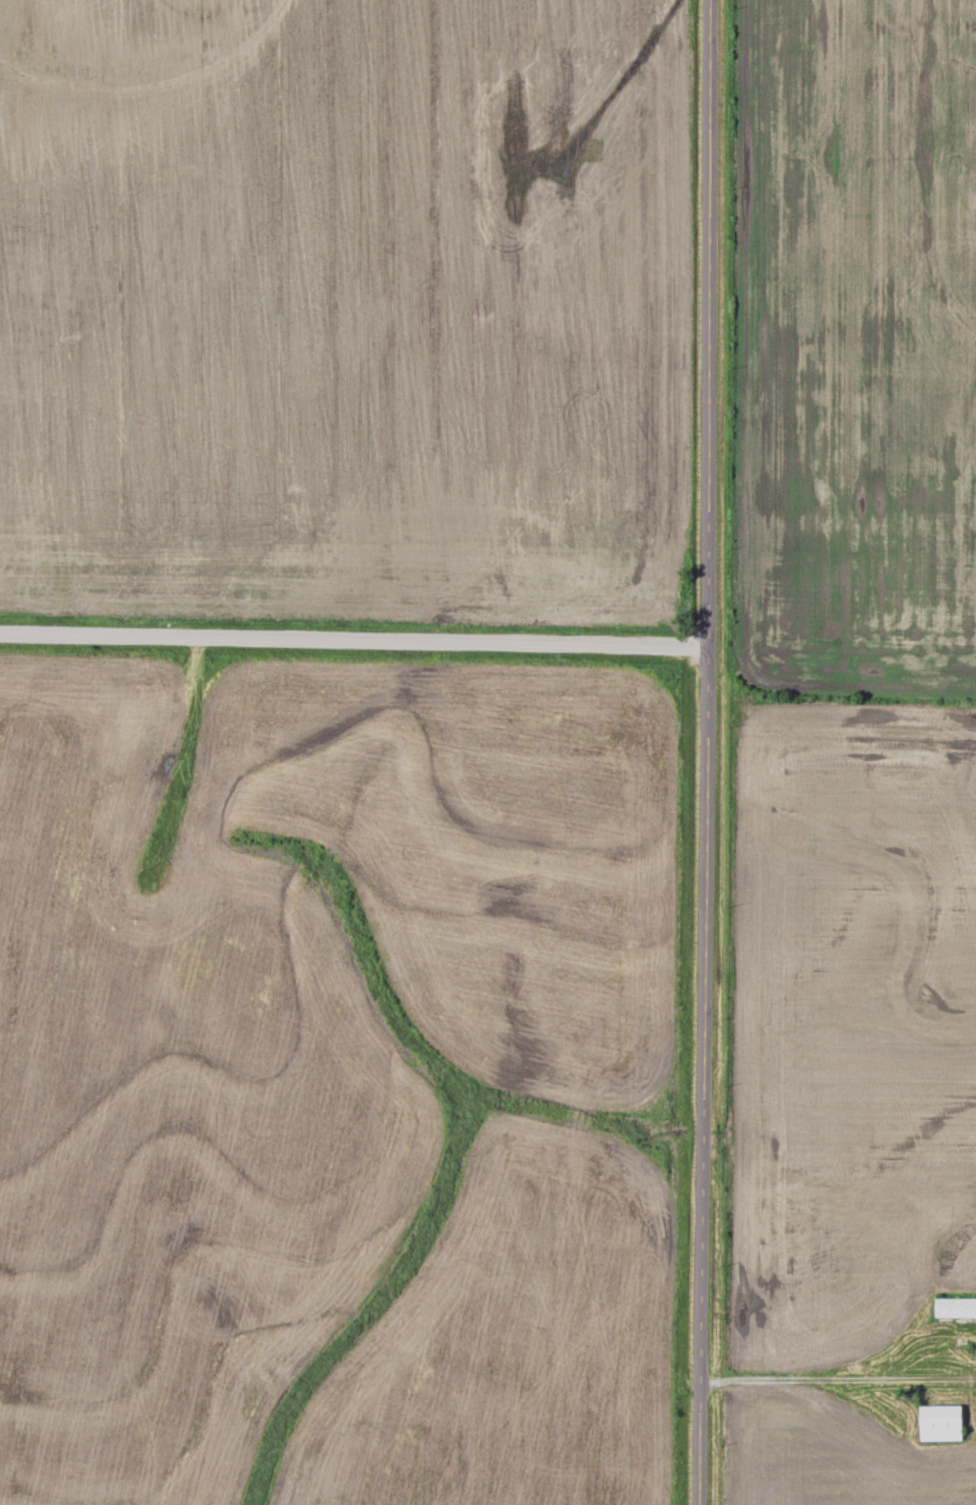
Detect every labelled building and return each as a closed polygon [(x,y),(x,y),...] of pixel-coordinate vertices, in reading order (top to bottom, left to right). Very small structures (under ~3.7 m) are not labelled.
[(934,1299),(934,1319),(975,1319),(975,1299),(934,1299)] [(961,1443),(961,1406),(918,1406),(918,1443),(961,1443)]
